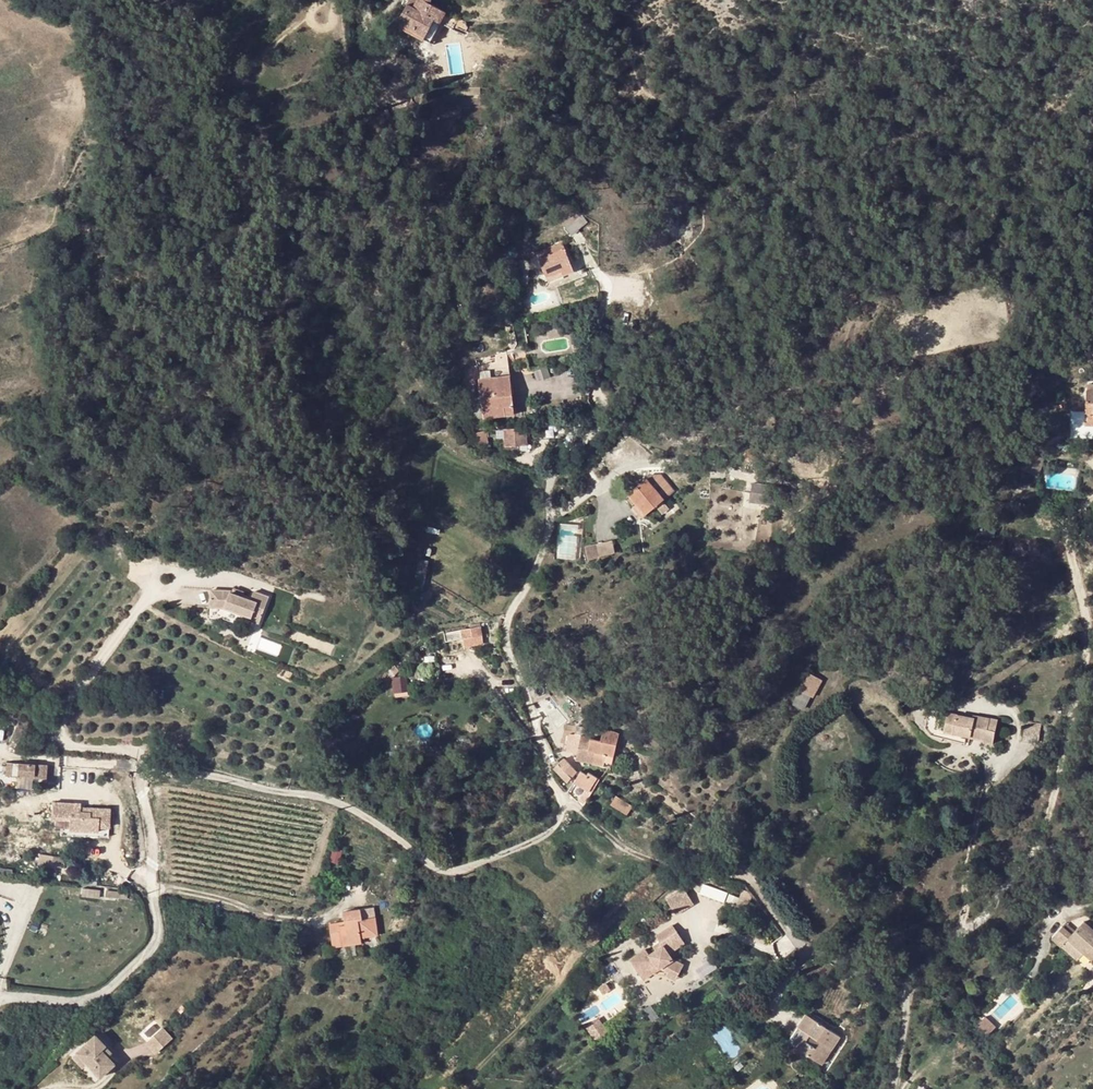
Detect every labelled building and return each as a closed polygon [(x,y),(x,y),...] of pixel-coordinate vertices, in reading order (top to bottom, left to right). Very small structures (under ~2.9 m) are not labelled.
[(405,2),(394,23),(430,44),(447,14),(426,2),(428,0),(415,0),(412,6),(405,2)] [(561,248),(539,261),(550,279),(562,271),(566,276),(575,269),(561,248)] [(484,407),(474,412),(488,437),(498,432),(493,425),(514,413),(503,394),(491,400),(496,409),(488,413),(484,407)] [(449,403),(456,414),(469,407),(461,395),(449,403)] [(518,421),(514,413),(493,425),(498,432),(518,421)] [(509,447),(509,456),(523,456),(529,456),(529,446),(521,446),(509,447)] [(523,465),(523,456),(509,456),(510,465),(523,465)] [(753,502),(775,504),(777,484),(754,482),(753,502)] [(616,501),(620,505),(648,499),(636,486),(616,501)] [(648,499),(620,505),(632,521),(652,505),(648,499)] [(592,559),(618,552),(615,539),(589,545),(592,559)] [(227,607),(253,620),(254,617),(262,623),(272,597),(257,592),(254,600),(245,597),(240,595),(239,594),(234,591),(214,590),(213,607),(227,607)] [(253,620),(249,624),(257,630),(262,623),(254,617),(253,620)] [(480,627),(445,634),(447,641),(463,637),(472,636),(482,633),(480,627)] [(472,636),(463,637),(465,646),(473,644),(472,636)] [(432,669),(424,670),(425,680),(429,679),(429,676),(433,676),(432,669)] [(813,674),(804,693),(815,699),(825,679),(813,674)] [(395,692),(411,691),(410,675),(394,676),(395,692)] [(546,687),(527,685),(532,703),(550,697),(546,687)] [(983,728),(944,718),(937,740),(948,742),(950,735),(979,742),(979,746),(990,749),(994,737),(982,734),(983,728)] [(23,729),(17,726),(11,739),(17,742),(23,729)] [(587,750),(590,738),(590,736),(586,735),(587,730),(576,728),(574,734),(573,734),(571,745),(576,746),(574,754),(576,755),(576,759),(603,765),(605,755),(587,750)] [(600,740),(590,738),(587,750),(605,755),(603,765),(610,767),(619,734),(620,733),(619,733),(604,730),(600,740)] [(567,782),(576,772),(564,759),(558,764),(553,768),(567,782)] [(35,764),(6,762),(6,775),(17,776),(17,775),(35,776),(35,764)] [(581,772),(574,782),(588,791),(597,777),(589,772),(586,775),(581,772)] [(599,779),(597,777),(588,791),(591,793),(599,779)] [(585,789),(577,802),(582,808),(589,796),(591,793),(588,791),(585,789)] [(631,806),(616,796),(611,804),(626,814),(631,806)] [(80,802),(52,800),(51,814),(60,815),(59,833),(67,834),(106,837),(107,831),(107,827),(109,808),(89,807),(80,806),(80,802)] [(61,856),(48,855),(47,864),(56,866),(56,863),(60,863),(61,856)] [(725,894),(702,885),(700,893),(723,902),(725,894)] [(687,887),(669,896),(678,913),(696,903),(687,887)] [(340,928),(340,924),(329,925),(331,943),(343,942),(343,948),(363,946),(363,940),(378,938),(377,921),(364,922),(362,913),(345,914),(346,924),(347,928),(340,928)] [(1092,924),(1069,950),(1077,957),(1071,964),(1079,973),(1074,978),(1069,975),(1061,984),(1080,1000),(1092,984),(1087,979),(1092,972),(1092,925),(1092,924)] [(656,938),(659,943),(676,932),(673,927),(656,938)] [(683,942),(676,932),(659,943),(662,946),(654,950),(648,954),(644,949),(629,960),(639,975),(649,968),(652,972),(659,967),(667,971),(676,976),(683,964),(672,959),(668,953),(683,942)] [(713,958),(696,966),(701,976),(718,968),(713,958)] [(649,968),(639,975),(642,979),(652,972),(649,968)] [(676,976),(667,971),(665,974),(674,979),(676,976)] [(839,1035),(806,1014),(788,1042),(821,1063),(839,1035)] [(981,1023),(991,1033),(999,1026),(989,1016),(981,1023)] [(595,1038),(610,1032),(603,1018),(588,1024),(595,1038)] [(146,1041),(156,1052),(171,1038),(161,1027),(146,1041)] [(106,1045),(95,1033),(73,1054),(83,1066),(87,1062),(100,1076),(114,1062),(101,1049),(106,1045)]
